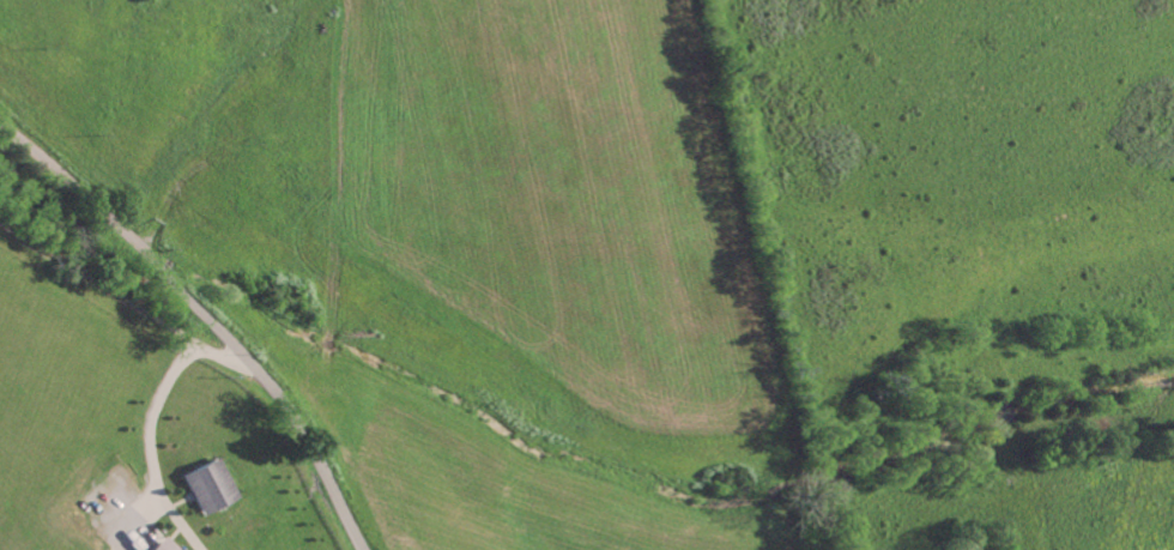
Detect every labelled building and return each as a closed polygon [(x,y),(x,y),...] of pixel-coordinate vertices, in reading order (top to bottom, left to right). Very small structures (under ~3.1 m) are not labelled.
[(238,500),(219,459),(183,476),(203,517),(238,500)] [(165,537),(152,549),(178,549),(165,537)]
